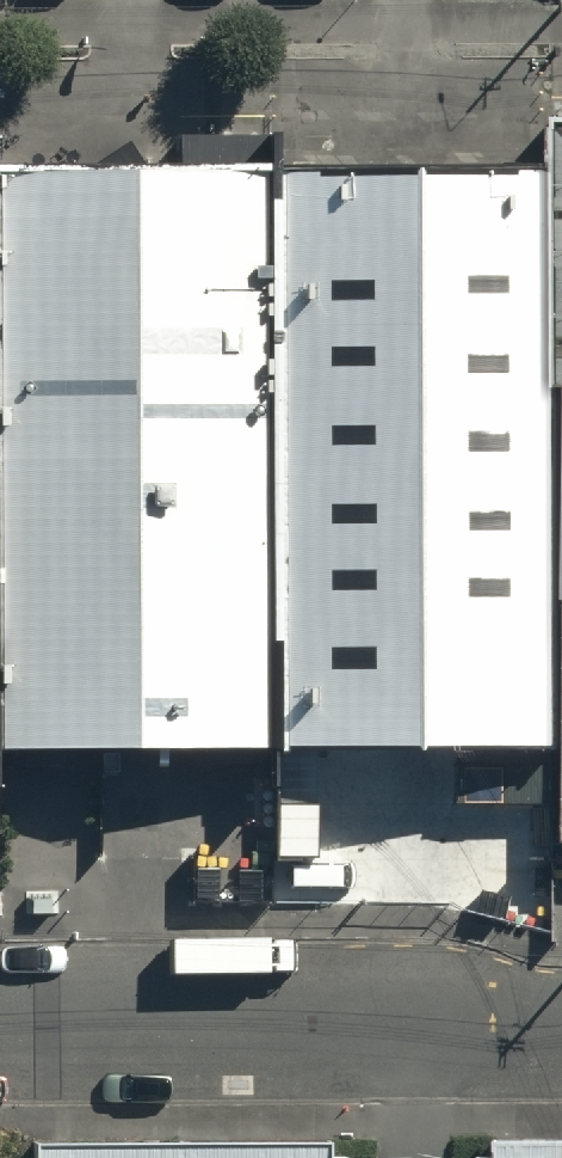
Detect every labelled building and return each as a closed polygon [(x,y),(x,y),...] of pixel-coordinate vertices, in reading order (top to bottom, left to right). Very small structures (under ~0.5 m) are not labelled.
[(556,171),(279,174),(281,753),(554,754),(554,635),(555,430),(556,171)] [(261,174),(3,175),(6,754),(263,753),(261,174)] [(554,635),(554,754),(554,872),(561,872),(561,635),(554,635)] [(474,1149),(474,1157),(561,1157),(561,1149),(474,1149)]
